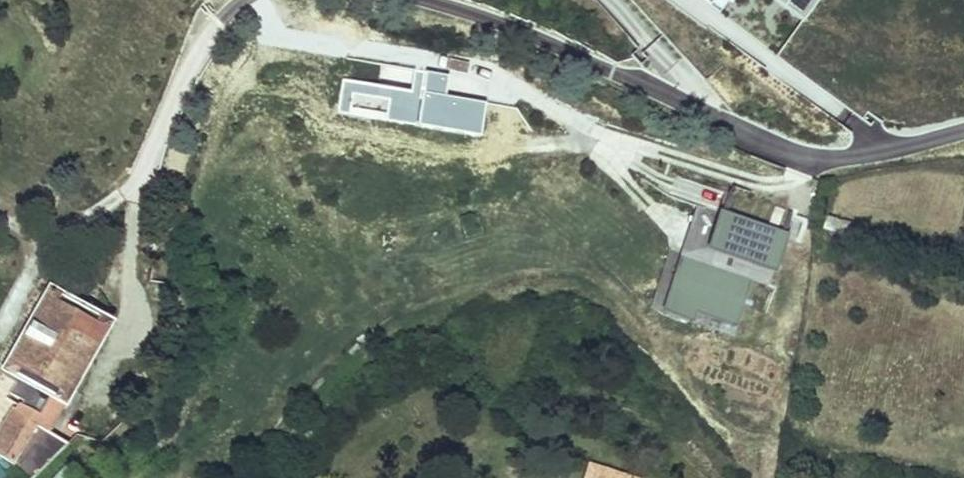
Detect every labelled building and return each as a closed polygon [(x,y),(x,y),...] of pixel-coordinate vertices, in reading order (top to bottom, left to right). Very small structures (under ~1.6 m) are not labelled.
[(690,11),(696,0),(672,0),(690,11)] [(720,11),(727,0),(702,0),(720,11)] [(805,19),(817,0),(775,0),(805,19)] [(479,138),(489,81),(422,69),(412,127),(479,138)] [(767,283),(785,228),(696,199),(678,254),(767,283)] [(693,308),(734,321),(748,279),(673,254),(656,307),(690,318),(693,308)] [(74,329),(83,312),(22,280),(13,298),(23,304),(0,348),(0,398),(18,408),(28,388),(40,394),(74,329)] [(40,394),(28,388),(18,408),(0,398),(0,406),(26,420),(40,394)] [(47,432),(26,420),(0,406),(0,463),(11,471),(47,432)] [(572,459),(564,456),(557,477),(566,477),(572,459)] [(605,470),(572,459),(566,477),(602,477),(605,470)]
